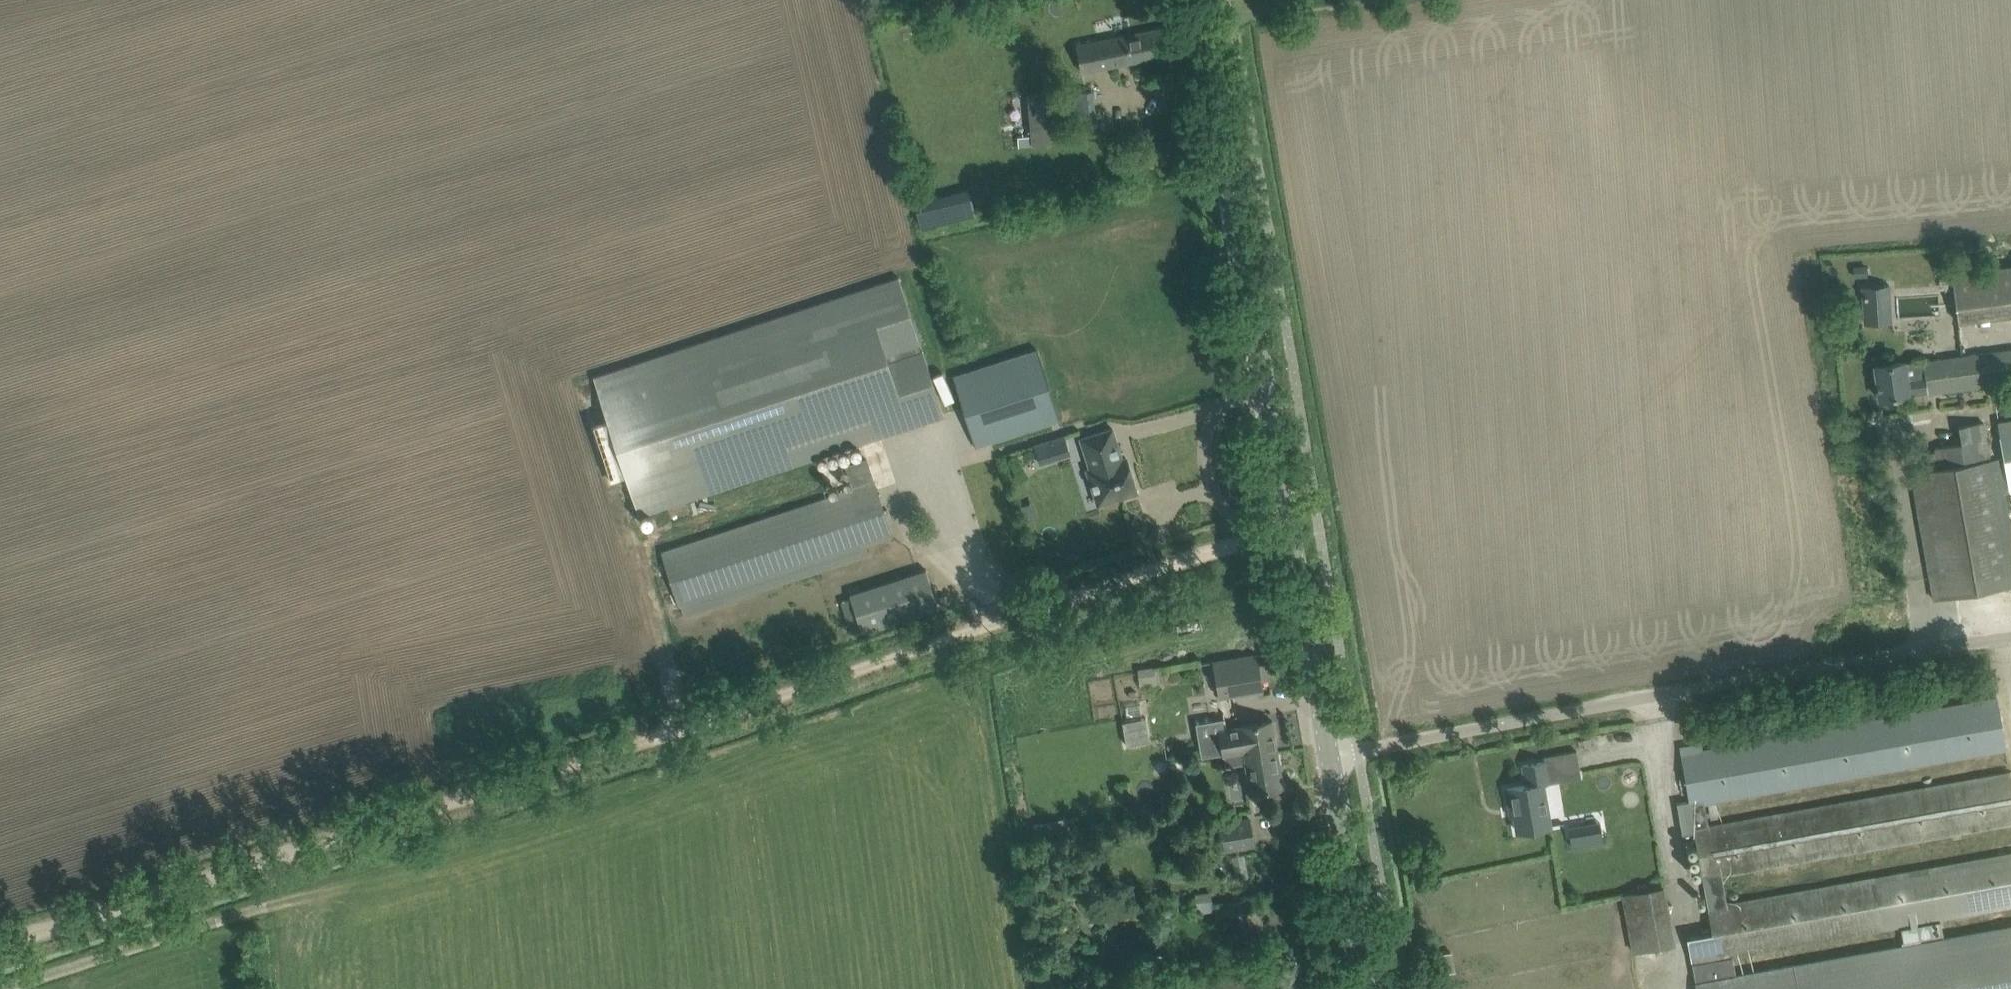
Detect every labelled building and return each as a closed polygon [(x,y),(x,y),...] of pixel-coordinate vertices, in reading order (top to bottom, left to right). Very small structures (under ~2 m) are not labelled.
[(1146,58),(1155,56),(1175,52),(1170,26),(1150,29),(1077,44),(1081,71),(1146,58)] [(1079,134),(1099,131),(1093,90),(1073,93),(1079,134)] [(1051,142),(1047,92),(1027,93),(1031,134),(1017,135),(1017,145),(1032,144),(1051,142)] [(930,225),(976,214),(970,187),(924,198),(930,225)] [(1856,275),(1870,274),(1869,264),(1855,265),(1856,275)] [(2010,316),(2010,266),(1952,274),(1959,323),(2010,316)] [(899,276),(594,376),(639,516),(944,416),(899,276)] [(1865,324),(1867,324),(1886,323),(1885,304),(1864,305),(1865,324)] [(1039,345),(955,372),(978,442),(1062,414),(1039,345)] [(2010,382),(2010,348),(1924,359),(1906,361),(1876,365),(1880,398),(1911,394),(1911,393),(1930,390),(1930,393),(2010,382)] [(1999,422),(2005,456),(1991,459),(1984,422),(1959,426),(1962,442),(1936,447),(1939,468),(1913,472),(1935,598),(2010,585),(2010,527),(2005,492),(2010,491),(2010,420),(1999,422)] [(1113,427),(1081,438),(1091,468),(1087,469),(1098,504),(1137,491),(1126,456),(1122,458),(1113,427)] [(1065,436),(1034,445),(1040,462),(1070,453),(1065,436)] [(867,544),(893,535),(867,458),(846,464),(854,488),(662,551),(683,616),(871,555),(867,544)] [(938,609),(925,568),(850,592),(863,633),(938,609)] [(1219,696),(1263,689),(1257,654),(1213,661),(1219,696)] [(1154,666),(1137,668),(1140,686),(1157,684),(1154,666)] [(2010,771),(1710,824),(1706,801),(2006,747),(2001,718),(1997,698),(1694,752),(1693,744),(1681,747),(1705,878),(1713,932),(1687,937),(1697,988),(2010,988),(2010,925),(1944,937),(1941,920),(2010,907),(2010,852),(1727,901),(1722,875),(2010,823),(2010,772),(2010,771)] [(1145,717),(1126,720),(1129,743),(1149,740),(1145,717)] [(1245,756),(1278,750),(1273,720),(1219,729),(1224,753),(1244,750),(1245,756)] [(1284,786),(1278,750),(1245,756),(1244,750),(1224,753),(1227,766),(1247,762),(1252,791),(1284,786)] [(1543,779),(1550,778),(1547,760),(1523,765),(1526,784),(1507,787),(1511,806),(1514,805),(1518,830),(1551,825),(1543,779)] [(1691,800),(1677,802),(1683,834),(1696,831),(1691,800)] [(1226,846),(1226,849),(1255,845),(1250,816),(1222,820),(1223,829),(1201,833),(1203,849),(1226,846)] [(1251,877),(1246,853),(1232,856),(1238,880),(1251,877)] [(1635,949),(1675,941),(1665,886),(1625,893),(1635,949)] [(1212,919),(1265,908),(1262,895),(1223,903),(1221,893),(1213,894),(1212,889),(1197,892),(1200,907),(1210,905),(1212,919)]
